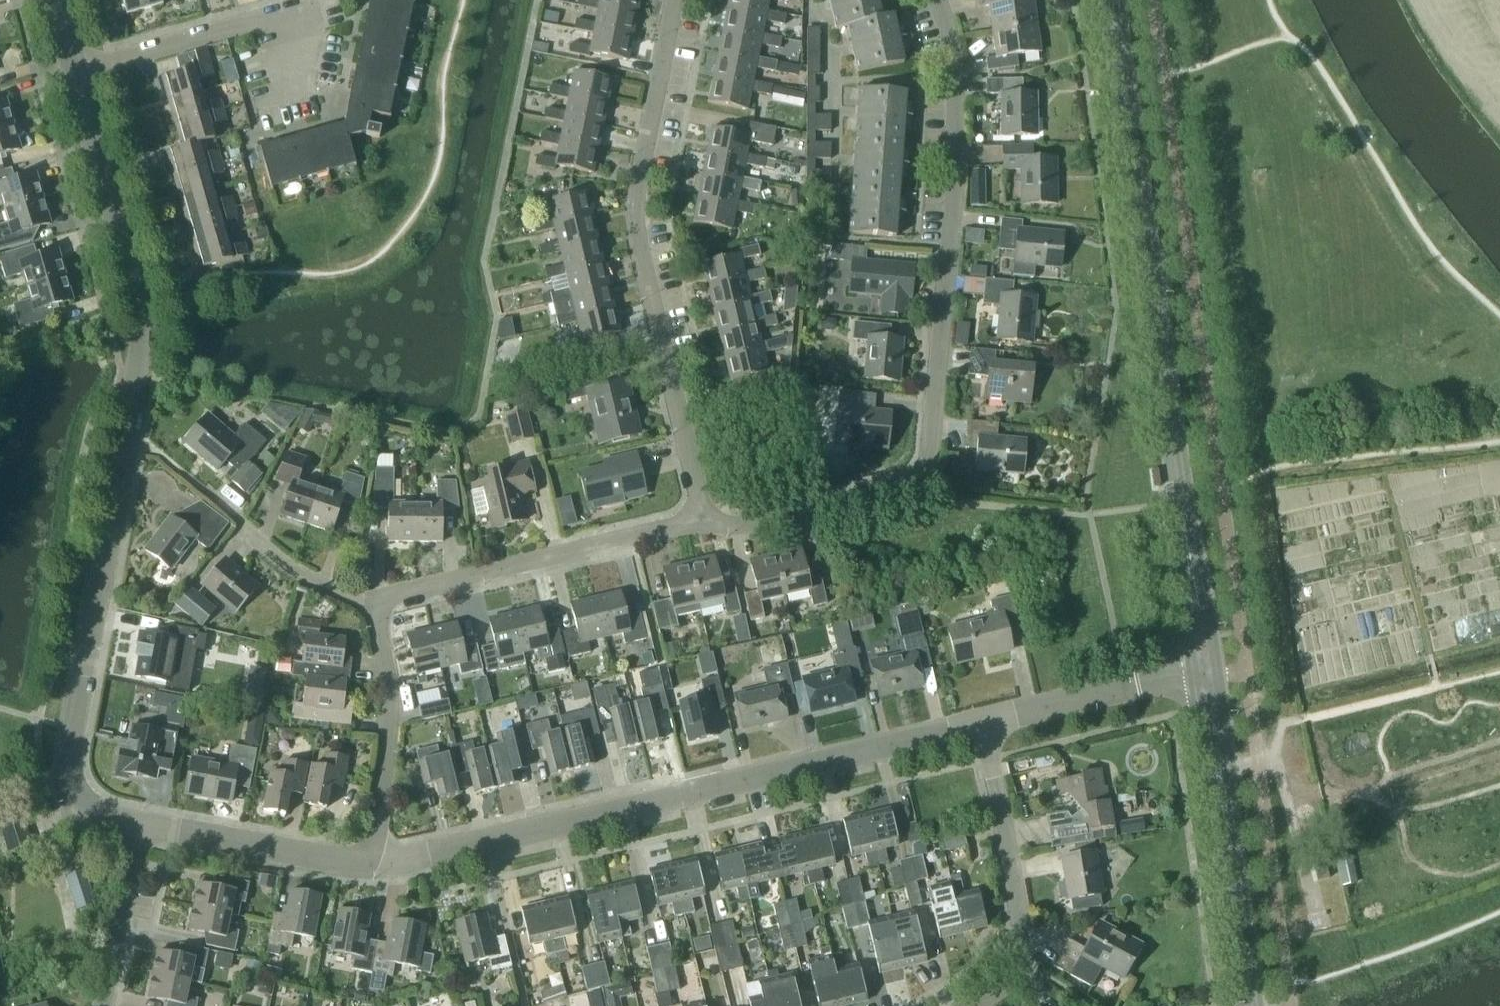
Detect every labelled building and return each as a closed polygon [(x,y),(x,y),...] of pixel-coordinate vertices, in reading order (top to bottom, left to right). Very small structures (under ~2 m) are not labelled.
[(126,14),(162,4),(161,0),(122,0),(126,14)] [(361,133),(379,137),(381,128),(368,125),(371,113),(390,118),(414,4),(396,0),(370,0),(344,124),(259,148),(263,161),(259,162),(256,154),(250,156),(254,168),(264,165),(272,190),(356,166),(348,137),(361,133)] [(637,13),(640,0),(579,0),(578,6),(598,10),(599,5),(637,13)] [(766,11),(768,0),(729,0),(727,8),(765,15),(766,11)] [(847,25),(881,17),(877,0),(850,0),(831,4),(836,28),(847,26),(847,25)] [(1037,25),(1033,0),(1028,0),(1009,3),(1009,0),(977,0),(978,7),(989,6),(992,31),(1037,25)] [(594,29),(632,37),(637,13),(599,5),(598,10),(595,23),(576,20),(574,30),(593,34),(594,29)] [(761,39),(762,34),(764,21),(784,25),(786,15),(766,11),(765,15),(727,8),(723,31),(761,39)] [(546,11),(544,20),(558,23),(559,13),(546,11)] [(847,25),(847,26),(852,49),(898,39),(893,15),(881,17),(847,25)] [(1037,25),(992,31),(996,57),(985,58),(987,71),(1018,67),(1016,55),(1040,51),(1037,25)] [(819,36),(819,28),(807,28),(807,36),(819,36)] [(594,29),(593,34),(590,47),(571,43),(569,53),(589,57),(590,53),(627,61),(632,37),(594,29)] [(756,62),(757,58),(759,44),(779,48),(781,38),(762,34),(761,39),(723,31),(718,55),(756,62)] [(898,39),(852,49),(858,73),(903,63),(898,39)] [(531,52),(547,55),(549,45),(533,42),(531,52)] [(205,49),(176,57),(180,72),(161,77),(168,101),(200,92),(197,79),(213,75),(205,49)] [(751,86),(752,81),(755,68),(774,72),(776,62),(757,58),(756,62),(718,55),(713,78),(751,86)] [(232,60),(221,63),(224,72),(235,69),(233,59),(232,60)] [(776,62),(774,72),(786,74),(788,64),(776,62)] [(612,78),(574,71),(571,89),(551,85),(549,95),(568,99),(569,95),(607,103),(612,78)] [(807,75),(807,87),(815,87),(815,75),(807,75)] [(709,102),(747,110),(750,92),(770,95),(772,85),(752,81),(751,86),(713,78),(709,102)] [(1035,93),(1030,93),(1023,93),(1022,79),(985,80),(986,94),(1003,94),(1003,136),(1035,135),(1035,93)] [(773,87),(771,100),(787,104),(790,91),(773,87)] [(807,87),(807,95),(819,95),(819,87),(815,87),(807,87)] [(859,89),(858,113),(904,116),(906,92),(859,89)] [(168,101),(175,124),(223,110),(220,100),(204,104),(200,92),(168,101)] [(565,118),(603,126),(607,103),(569,95),(568,99),(566,112),(546,108),(544,118),(564,122),(565,118)] [(807,95),(806,103),(815,103),(819,103),(819,95),(807,95)] [(12,124),(5,99),(0,101),(0,128),(12,124)] [(806,103),(806,115),(815,115),(815,103),(806,103)] [(175,124),(181,147),(198,143),(214,139),(210,125),(226,121),(223,110),(175,124)] [(856,137),(902,140),(904,116),(858,113),(856,137)] [(806,115),(806,123),(818,123),(818,115),(815,115),(806,115)] [(818,115),(818,123),(830,123),(830,115),(818,115)] [(560,142),(598,149),(603,126),(565,118),(564,122),(561,136),(541,132),(539,142),(559,146),(560,142)] [(751,123),(750,131),(750,135),(712,127),(707,151),(745,159),(746,154),(748,141),(772,145),(776,128),(751,123)] [(806,123),(806,131),(814,131),(818,131),(818,123),(806,123)] [(818,123),(818,131),(830,131),(830,123),(818,123)] [(0,128),(0,155),(20,149),(12,124),(0,128)] [(806,131),(806,143),(814,143),(814,131),(806,131)] [(854,161),(901,164),(902,140),(856,137),(854,161)] [(560,142),(559,146),(556,159),(537,155),(535,166),(555,170),(555,166),(593,174),(598,149),(560,142)] [(166,151),(173,175),(221,162),(218,151),(202,155),(198,143),(181,147),(166,151)] [(806,143),(806,151),(818,151),(818,143),(814,143),(806,143)] [(818,143),(818,151),(830,151),(830,143),(818,143)] [(1031,145),(1030,145),(1003,145),(1003,170),(1021,170),(1022,204),(1056,203),(1055,159),(1032,159),(1031,145)] [(239,149),(229,152),(231,159),(241,156),(239,149)] [(740,182),(741,178),(744,165),(763,168),(766,158),(746,154),(745,159),(707,151),(703,175),(740,182)] [(806,151),(806,159),(814,159),(818,159),(818,151),(806,151)] [(818,151),(818,159),(830,159),(830,151),(818,151)] [(766,158),(763,168),(773,170),(775,160),(766,158)] [(806,166),(806,171),(814,171),(814,159),(806,159),(806,162),(806,165),(806,166)] [(852,185),(899,188),(901,164),(854,161),(852,185)] [(173,175),(179,198),(212,189),(208,177),(224,172),(221,162),(173,175)] [(5,210),(42,199),(35,174),(15,180),(11,168),(0,171),(0,197),(1,197),(5,210)] [(814,171),(806,171),(806,179),(818,179),(818,171),(814,171)] [(830,171),(818,171),(818,179),(830,179),(830,171)] [(971,207),(985,207),(985,171),(970,172),(971,207)] [(736,206),(737,201),(739,188),(759,192),(761,182),(741,178),(740,182),(703,175),(698,198),(736,206)] [(818,179),(806,179),(806,187),(818,187),(818,179)] [(830,179),(818,179),(818,187),(830,187),(830,179)] [(851,209),(897,212),(899,188),(852,185),(851,209)] [(179,198),(186,221),(234,208),(231,197),(215,202),(212,189),(179,198)] [(803,205),(802,190),(791,191),(791,206),(803,205)] [(536,233),(555,228),(554,224),(592,214),(586,191),(548,200),(553,218),(533,222),(536,233)] [(736,206),(698,198),(693,222),(731,230),(735,212),(754,215),(756,205),(737,201),(736,206)] [(5,210),(9,222),(0,225),(0,251),(32,241),(29,230),(49,224),(42,199),(5,210)] [(246,217),(257,214),(254,202),(243,206),(246,217)] [(186,221),(193,244),(225,235),(221,223),(237,218),(234,208),(186,221)] [(897,212),(851,209),(849,233),(895,237),(897,212)] [(597,238),(592,214),(554,224),(555,228),(558,241),(539,246),(541,256),(561,251),(559,247),(597,238)] [(1059,267),(1063,233),(1021,230),(1022,221),(1001,218),(998,250),(1016,251),(1013,277),(1033,278),(1034,265),(1059,267)] [(269,236),(265,224),(260,225),(252,228),(252,229),(255,240),(268,236),(269,236)] [(225,235),(193,244),(199,268),(247,255),(244,243),(228,248),(225,235)] [(603,261),(597,238),(559,247),(561,251),(564,264),(544,269),(547,279),(566,275),(565,270),(603,261)] [(853,261),(865,262),(867,247),(831,244),(830,259),(853,262),(853,261)] [(27,286),(65,276),(57,251),(37,257),(34,245),(0,255),(0,261),(5,279),(24,274),(27,286)] [(702,263),(707,286),(745,277),(744,273),(741,260),(760,255),(758,245),(738,250),(739,254),(702,263)] [(608,284),(603,261),(565,270),(566,275),(569,288),(550,293),(552,303),(572,298),(571,294),(608,284)] [(912,266),(865,262),(853,261),(853,262),(850,292),(882,295),(881,311),(905,314),(906,297),(909,297),(912,266)] [(763,268),(744,273),(745,277),(707,286),(713,310),(751,301),(750,296),(746,283),(766,278),(763,268)] [(971,268),(970,278),(985,279),(986,269),(971,268)] [(65,276),(27,286),(31,299),(13,305),(20,328),(55,318),(52,307),(72,301),(65,276)] [(997,339),(1030,342),(1031,342),(1036,298),(1012,296),(1013,282),(985,279),(982,304),(1000,306),(997,339)] [(614,308),(608,284),(571,294),(572,298),(575,311),(555,316),(558,326),(577,321),(576,317),(614,308)] [(795,309),(798,284),(785,288),(782,313),(795,309)] [(769,291),(750,296),(751,301),(713,310),(719,333),(756,324),(755,320),(752,306),(771,302),(769,291)] [(550,293),(541,295),(544,305),(552,303),(550,293)] [(576,317),(577,321),(581,335),(561,339),(564,349),(583,345),(582,341),(620,332),(614,308),(576,317)] [(775,315),(755,320),(756,324),(719,333),(724,356),(762,347),(761,343),(758,330),(777,325),(775,315)] [(825,321),(823,325),(825,329),(833,330),(835,326),(833,322),(825,321)] [(897,381),(901,339),(889,338),(891,325),(854,322),(852,340),(869,341),(865,378),(897,381)] [(763,353),(783,348),(791,346),(792,335),(761,343),(762,347),(724,356),(730,380),(768,371),(763,353)] [(1029,404),(1030,397),(1033,367),(994,363),(995,351),(970,349),(968,375),(988,377),(986,399),(1029,404)] [(601,442),(637,434),(633,415),(635,414),(627,381),(593,389),(590,375),(560,382),(565,402),(590,396),(601,442)] [(887,449),(891,413),(864,410),(866,394),(839,391),(837,413),(851,414),(848,445),(887,449)] [(268,401),(265,405),(288,424),(302,408),(268,401)] [(549,410),(544,414),(546,420),(551,421),(555,418),(554,412),(549,410)] [(317,416),(307,411),(298,428),(307,434),(317,416)] [(512,443),(532,438),(526,412),(506,417),(512,443)] [(248,462),(266,441),(244,423),(233,436),(207,414),(184,441),(218,470),(226,461),(238,472),(231,480),(245,492),(261,473),(248,462)] [(1019,473),(1022,440),(997,438),(998,423),(967,421),(965,448),(981,449),(979,470),(1019,473)] [(265,452),(257,461),(266,468),(274,459),(265,452)] [(274,481),(290,486),(281,515),(306,523),(319,486),(298,479),(305,459),(287,453),(275,477),(274,481)] [(604,467),(579,473),(588,508),(594,507),(594,509),(624,502),(623,500),(646,494),(636,453),(603,461),(604,467)] [(483,486),(483,488),(471,491),(476,515),(489,511),(493,527),(526,519),(520,494),(534,491),(527,464),(513,467),(513,465),(495,470),(498,482),(483,486)] [(339,493),(319,486),(306,523),(332,532),(342,501),(358,505),(364,478),(346,472),(339,493)] [(415,541),(415,502),(393,502),(393,480),(374,480),(371,507),(388,509),(388,541),(415,541)] [(436,502),(415,502),(415,541),(442,542),(442,509),(459,508),(455,480),(436,480),(436,502)] [(208,549),(218,535),(188,512),(180,523),(171,517),(145,550),(171,570),(194,539),(208,549)] [(573,513),(561,515),(563,524),(575,521),(573,513)] [(776,555),(784,596),(809,590),(813,607),(827,603),(821,577),(808,580),(801,549),(776,555)] [(760,602),(784,596),(776,555),(750,561),(757,592),(744,595),(750,621),(764,618),(760,602)] [(714,557),(688,563),(698,604),(699,611),(724,606),(726,614),(740,611),(734,585),(721,588),(714,557)] [(233,612),(257,585),(226,559),(203,586),(233,612)] [(698,604),(688,563),(663,569),(670,600),(652,604),(658,630),(677,626),(675,617),(699,611),(698,604)] [(188,585),(173,604),(191,618),(206,600),(188,585)] [(595,597),(604,637),(621,633),(624,644),(645,639),(640,613),(626,616),(620,592),(595,597)] [(1003,631),(1019,627),(1011,595),(990,601),(993,616),(951,627),(959,663),(1008,652),(1003,631)] [(587,641),(604,637),(595,597),(570,603),(576,628),(562,631),(568,657),(590,652),(587,641)] [(932,599),(919,602),(922,615),(929,613),(934,606),(932,599)] [(542,659),(544,658),(547,672),(565,668),(562,654),(563,654),(558,629),(544,632),(538,607),(513,613),(522,652),(540,648),(542,659)] [(505,656),(522,652),(513,613),(488,619),(494,644),(481,647),(486,672),(508,667),(505,656)] [(918,615),(896,620),(904,654),(870,662),(879,696),(922,685),(917,664),(930,661),(918,615)] [(297,634),(305,635),(302,662),(293,661),(291,675),(306,677),(345,681),(349,682),(351,658),(342,657),(344,638),(318,635),(319,621),(299,619),(297,634)] [(846,620),(830,624),(836,651),(852,648),(846,620)] [(431,628),(440,667),(458,663),(460,674),(482,669),(476,644),(462,647),(456,622),(431,628)] [(140,658),(136,676),(166,682),(165,687),(186,691),(193,649),(204,651),(207,636),(198,634),(199,631),(170,625),(167,637),(141,632),(138,648),(141,648),(140,658)] [(1490,629),(1492,637),(1499,635),(1499,627),(1490,629)] [(423,671),(440,667),(431,628),(407,634),(418,685),(426,682),(423,671)] [(747,630),(735,632),(738,643),(749,641),(747,630)] [(849,681),(862,678),(854,647),(852,648),(836,651),(832,652),(836,670),(803,679),(811,712),(854,702),(849,681)] [(700,655),(702,664),(714,660),(712,652),(710,653),(700,655)] [(645,655),(643,659),(645,666),(654,664),(651,653),(645,655)] [(278,660),(277,669),(289,671),(290,661),(278,660)] [(781,698),(794,694),(786,663),(764,669),(768,687),(734,695),(742,729),(786,718),(781,698)] [(668,709),(662,683),(657,664),(647,667),(651,686),(640,689),(643,702),(631,705),(641,744),(663,739),(656,712),(668,709)] [(236,689),(234,703),(263,709),(266,691),(262,690),(266,671),(252,668),(247,691),(236,689)] [(345,681),(306,677),(303,705),(293,703),(292,718),(321,722),(328,722),(349,725),(352,701),(343,700),(345,681)] [(681,705),(691,744),(718,738),(711,710),(725,707),(718,679),(701,683),(705,699),(681,705)] [(619,749),(641,744),(631,705),(620,708),(616,694),(606,697),(604,686),(592,689),(601,725),(613,722),(619,749)] [(166,706),(163,721),(179,724),(178,726),(182,726),(188,695),(169,691),(166,706)] [(490,696),(477,699),(479,707),(492,704),(490,696)] [(446,713),(443,701),(443,699),(418,705),(421,719),(446,713)] [(249,709),(245,732),(259,734),(263,712),(249,709)] [(563,731),(572,769),(594,764),(587,737),(599,734),(593,709),(571,714),(574,728),(563,731)] [(268,711),(266,724),(280,725),(280,717),(275,711),(268,711)] [(550,775),(572,769),(563,731),(551,734),(547,720),(525,725),(532,751),(544,748),(550,775)] [(170,771),(178,726),(165,724),(164,731),(148,728),(148,729),(131,726),(127,748),(121,747),(116,773),(136,776),(136,775),(149,778),(151,768),(170,771)] [(518,782),(517,779),(515,772),(527,769),(517,729),(496,735),(499,746),(487,749),(496,788),(518,782)] [(487,749),(486,749),(474,752),(472,741),(456,745),(453,731),(447,733),(450,746),(452,753),(457,775),(469,772),(474,793),(496,788),(487,749)] [(248,788),(250,779),(255,750),(231,745),(228,764),(192,757),(185,794),(231,802),(234,786),(248,788)] [(424,786),(436,783),(439,797),(462,792),(457,775),(452,753),(440,756),(437,745),(415,751),(424,786)] [(342,788),(343,779),(348,757),(326,752),(323,766),(311,764),(303,803),(326,808),(330,786),(342,788)] [(301,795),(304,779),(307,763),(285,759),(282,773),(270,771),(263,810),(285,815),(289,792),(301,795)] [(1114,837),(1106,786),(1103,787),(1100,769),(1080,772),(1081,776),(1056,780),(1058,796),(1068,794),(1081,809),(1071,817),(1067,812),(1046,816),(1048,831),(1084,825),(1086,834),(1074,836),(1073,841),(1073,844),(1114,837)] [(1029,806),(1021,807),(1023,817),(1031,816),(1029,806)] [(866,814),(878,865),(888,862),(885,848),(898,845),(889,809),(866,814)] [(868,867),(878,865),(866,814),(842,820),(851,856),(864,853),(868,867)] [(32,845),(22,815),(0,822),(0,826),(9,853),(32,845)] [(1143,818),(1118,822),(1120,835),(1145,831),(1143,818)] [(905,825),(909,844),(919,842),(920,841),(919,834),(916,822),(915,822),(914,822),(905,825)] [(802,834),(814,884),(824,882),(821,868),(834,865),(825,828),(802,834)] [(779,839),(780,846),(771,848),(778,878),(787,876),(801,872),(804,886),(814,884),(802,834),(779,839)] [(943,851),(967,846),(964,834),(940,839),(943,851)] [(756,883),(769,880),(778,878),(771,848),(762,850),(761,844),(737,849),(749,899),(759,897),(756,883)] [(739,902),(749,899),(737,849),(714,855),(723,891),(736,888),(739,902)] [(1103,894),(1096,850),(1060,856),(1067,900),(1103,894)] [(1357,883),(1351,854),(1338,857),(1336,857),(1342,886),(1344,886),(1357,883)] [(910,858),(916,882),(927,879),(922,855),(910,858)] [(904,884),(916,882),(910,858),(899,861),(904,884)] [(672,864),(684,915),(694,912),(691,898),(704,895),(696,859),(672,864)] [(1317,881),(1329,878),(1324,861),(1313,864),(1317,881)] [(674,917),(684,915),(672,864),(649,870),(658,906),(671,903),(674,917)] [(85,868),(66,874),(76,909),(96,904),(85,868)] [(260,872),(258,885),(274,888),(276,875),(260,872)] [(238,916),(241,902),(244,903),(249,882),(224,877),(221,889),(198,884),(193,906),(230,914),(230,915),(238,916)] [(847,880),(853,904),(864,901),(858,877),(847,880)] [(841,907),(853,904),(847,880),(835,883),(841,907)] [(950,882),(963,932),(986,927),(977,890),(964,894),(960,880),(950,882)] [(609,888),(621,938),(631,935),(628,921),(641,918),(632,882),(609,888)] [(921,905),(916,882),(904,884),(910,908),(921,905)] [(950,882),(940,885),(927,888),(931,902),(939,938),(963,932),(950,882)] [(594,929),(595,929),(598,943),(621,938),(609,888),(586,893),(594,929)] [(273,914),(267,943),(266,953),(279,955),(280,946),(291,947),(294,934),(313,938),(321,895),(290,890),(285,916),(273,914)] [(544,903),(556,953),(566,951),(563,937),(576,934),(567,897),(544,903)] [(784,902),(789,925),(801,922),(796,899),(784,902)] [(853,904),(858,927),(870,924),(864,901),(853,904)] [(778,928),(789,925),(784,902),(772,905),(778,928)] [(546,956),(556,953),(544,903),(521,908),(529,945),(543,942),(546,956)] [(858,927),(853,904),(841,907),(847,930),(858,927)] [(230,914),(193,906),(188,929),(212,934),(209,946),(234,951),(239,931),(227,928),(230,915),(230,914)] [(371,973),(377,944),(365,942),(370,915),(339,909),(331,951),(354,956),(351,969),(371,973)] [(902,968),(926,962),(917,926),(914,926),(911,913),(890,918),(902,968)] [(491,971),(511,966),(504,936),(492,939),(486,914),(455,922),(465,964),(488,958),(491,971)] [(879,973),(902,968),(890,918),(880,920),(884,934),(870,937),(879,973)] [(433,955),(420,953),(425,925),(394,920),(390,946),(377,944),(371,973),(372,973),(369,989),(381,991),(383,991),(386,975),(392,977),(394,963),(416,967),(415,971),(430,974),(433,955)] [(721,924),(726,947),(737,944),(732,921),(721,924)] [(789,925),(795,949),(807,946),(801,922),(789,925)] [(1102,965),(1123,977),(1140,946),(1099,923),(1085,949),(1067,939),(1052,966),(1091,987),(1092,986),(1091,985),(1102,965)] [(714,950),(726,947),(721,924),(709,927),(714,950)] [(795,949),(789,925),(778,928),(783,952),(795,949)] [(740,929),(742,939),(755,936),(752,926),(740,929)] [(757,939),(745,942),(747,952),(759,949),(757,939)] [(658,946),(663,969),(674,966),(669,943),(658,946)] [(726,947),(731,970),(743,968),(737,944),(726,947)] [(157,951),(152,974),(189,982),(192,968),(204,970),(208,950),(183,945),(181,956),(157,951)] [(651,972),(663,969),(658,946),(646,948),(651,972)] [(831,957),(828,946),(819,948),(821,957),(807,960),(818,1005),(843,1005),(831,957)] [(720,973),(731,970),(726,947),(714,950),(720,973)] [(843,1005),(844,1005),(866,1001),(858,964),(844,968),(841,954),(831,957),(843,1005)] [(250,960),(246,977),(258,980),(258,979),(262,963),(250,960)] [(598,988),(601,988),(610,985),(604,962),(592,965),(598,988)] [(282,970),(265,965),(261,977),(279,982),(282,970)] [(587,991),(598,988),(592,965),(581,967),(587,991)] [(663,969),(668,992),(680,990),(674,966),(663,969)] [(663,969),(651,972),(656,993),(654,994),(657,1005),(671,1005),(668,992),(663,969)] [(198,999),(186,996),(189,982),(152,974),(147,997),(171,1002),(170,1005),(196,1005),(198,999)] [(774,1005),(799,1005),(795,988),(781,991),(778,977),(768,980),(774,1005)] [(263,980),(259,993),(268,995),(271,982),(263,980)] [(768,980),(758,982),(761,996),(748,999),(750,1005),(774,1005),(768,980)] [(629,982),(603,988),(607,1005),(621,1005),(620,999),(632,996),(629,982)] [(543,1004),(566,996),(563,985),(540,992),(543,1004)] [(355,992),(354,999),(363,1000),(365,993),(355,992)] [(576,1005),(589,1005),(586,994),(574,997),(576,1005)]
